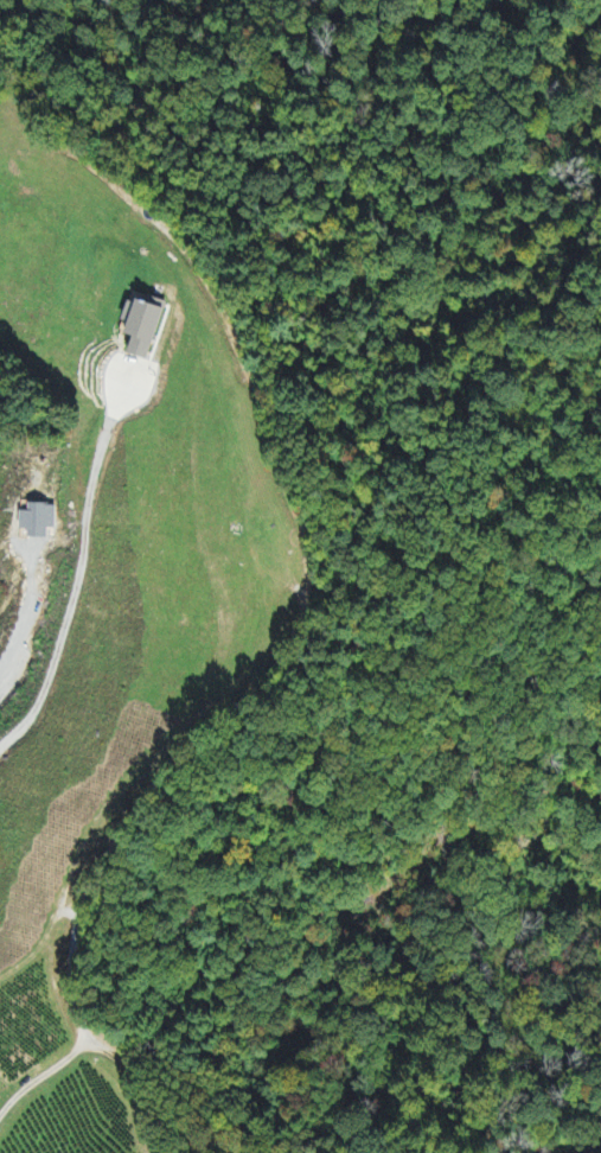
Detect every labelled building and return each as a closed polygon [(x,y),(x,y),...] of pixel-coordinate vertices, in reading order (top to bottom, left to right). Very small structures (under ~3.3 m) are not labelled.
[(129,356),(150,363),(166,308),(130,297),(122,324),(129,326),(126,337),(134,339),(129,356)]
